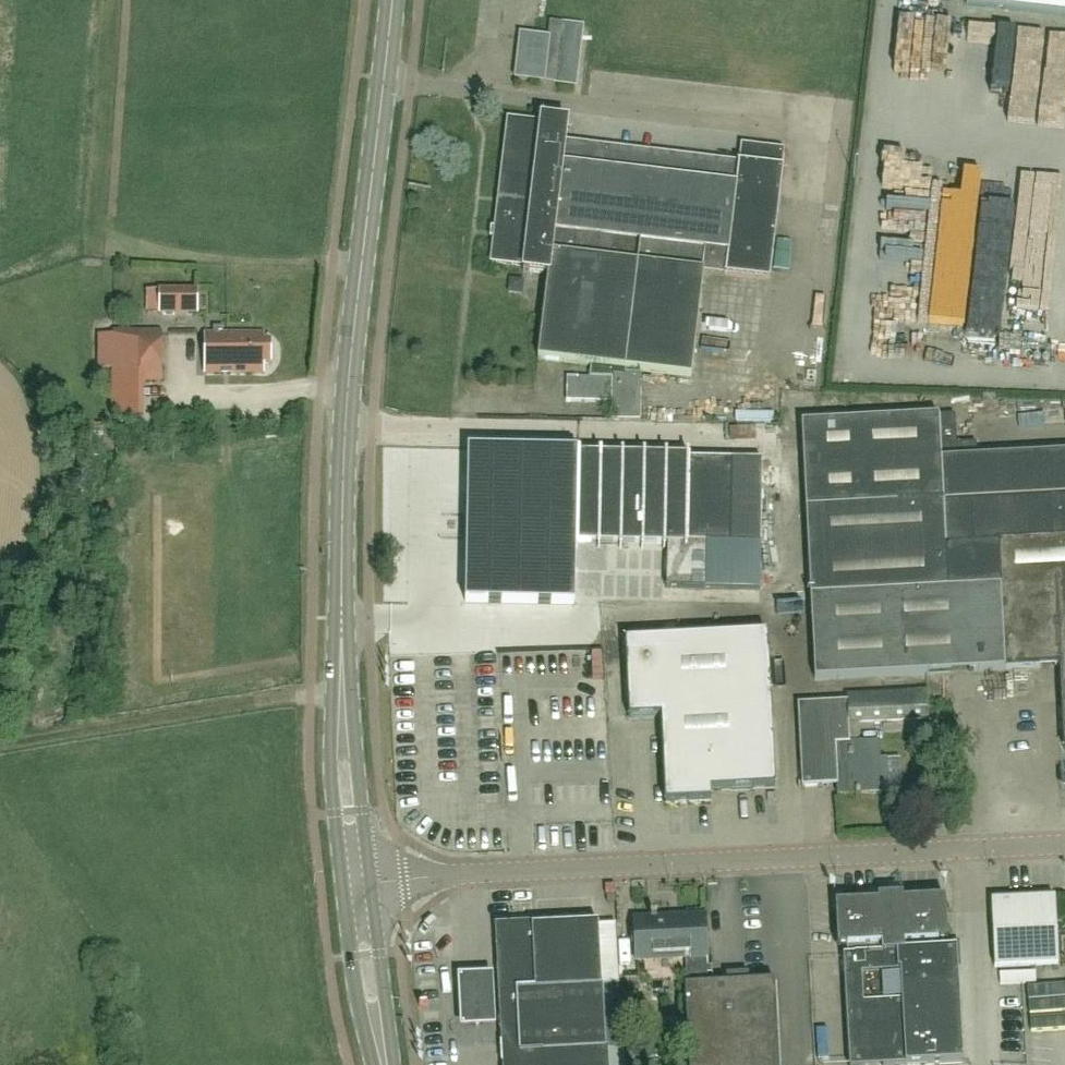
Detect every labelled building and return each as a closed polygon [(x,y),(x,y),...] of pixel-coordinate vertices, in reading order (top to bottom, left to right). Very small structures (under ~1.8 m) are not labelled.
[(967,4),(1064,16),(1064,0),(968,0),(967,4)] [(549,38),(543,37),(521,35),(516,78),(575,84),(582,25),(551,22),(549,38)] [(1045,93),(1060,95),(1064,53),(1064,32),(1052,31),(1045,93)] [(626,374),(626,370),(691,378),(704,272),(724,274),(724,276),(770,281),(784,168),(783,168),(785,150),(741,144),(739,164),(565,143),(568,122),(542,119),(541,124),(509,120),(496,228),(491,228),(490,237),(494,238),(491,263),(524,267),(523,271),(548,274),(538,359),(591,366),(590,377),(568,377),(567,401),(612,402),(612,420),(640,420),(641,374),(626,374)] [(909,217),(914,163),(868,159),(863,221),(883,223),(883,215),(909,217)] [(960,211),(1064,212),(1064,167),(961,166),(960,211)] [(160,314),(198,314),(198,289),(160,289),(160,314)] [(977,312),(951,309),(946,354),(972,357),(977,312)] [(876,337),(895,340),(897,325),(878,323),(876,337)] [(140,382),(163,382),(163,330),(114,330),(114,332),(113,371),(140,370),(140,382)] [(265,364),(271,364),(271,342),(264,342),(264,334),(206,334),(206,373),(265,373),(265,364)] [(812,607),(815,679),(1061,666),(1064,741),(1064,452),(976,457),(975,443),(957,444),(956,415),(802,423),(812,607)] [(468,449),(465,603),(575,605),(576,543),(667,544),(667,549),(666,587),(686,588),(705,588),(760,589),(761,545),(763,461),(687,459),(688,457),(578,456),(578,451),(468,449)] [(771,684),(768,634),(625,641),(629,720),(661,718),(666,804),(712,802),(711,792),(776,788),(771,684)] [(847,701),(797,704),(802,787),(837,785),(837,795),(902,791),(900,758),(886,759),(886,758),(880,759),(879,741),(849,743),(848,724),(929,719),(927,692),(847,696),(847,701)] [(843,956),(849,1064),(931,1064),(962,1063),(956,950),(942,950),(942,943),(948,943),(946,898),(902,901),(901,897),(884,898),(877,898),(877,902),(836,904),(839,948),(853,947),(854,955),(843,956)] [(994,966),(1058,963),(1054,897),(990,901),(994,966)] [(687,987),(709,985),(704,915),(634,920),(636,962),(686,959),(687,987)] [(610,989),(610,987),(619,986),(616,926),(598,927),(598,924),(498,929),(505,1064),(605,1064),(604,1048),(613,1048),(610,989)] [(775,983),(776,983),(776,981),(750,983),(749,974),(727,975),(727,984),(709,985),(687,987),(685,987),(689,1064),(780,1064),(775,983)] [(495,1027),(493,976),(457,978),(459,1029),(495,1027)]
